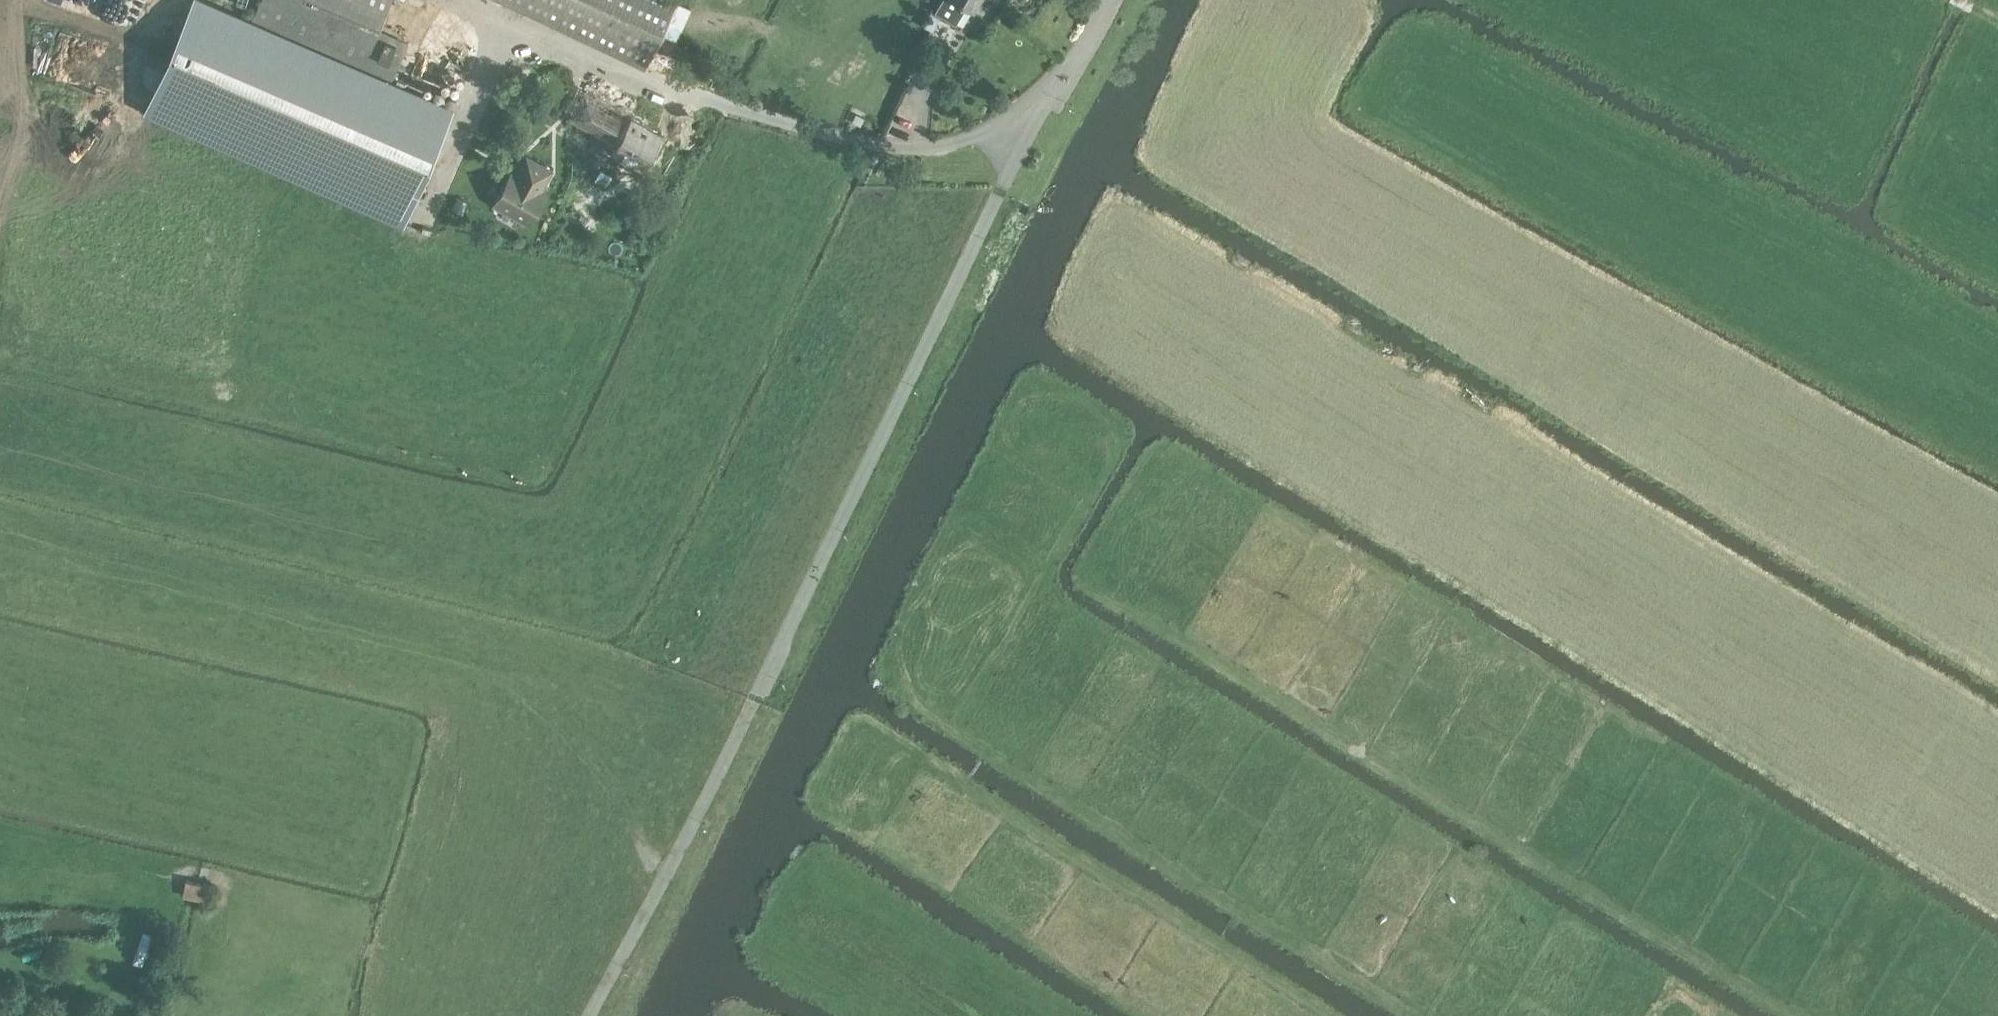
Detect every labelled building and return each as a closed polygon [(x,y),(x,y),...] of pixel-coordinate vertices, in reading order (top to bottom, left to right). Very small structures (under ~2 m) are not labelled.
[(145,111),(402,222),(451,109),(201,0),(193,0),(145,111)] [(252,17),(391,78),(407,43),(377,31),(391,0),(259,0),(252,17)] [(645,65),(675,0),(504,0),(645,65)] [(936,10),(954,21),(964,5),(973,10),(980,0),(942,0),(936,10)] [(931,11),(923,25),(933,30),(940,15),(931,11)] [(926,82),(938,62),(939,61),(923,51),(910,73),(926,82)] [(599,99),(580,134),(641,168),(661,133),(647,125),(649,121),(634,112),(632,117),(599,99)] [(677,119),(666,144),(687,154),(699,129),(677,119)] [(494,209),(529,228),(546,197),(541,195),(552,175),(527,162),(516,181),(511,178),(494,209)] [(187,876),(184,893),(208,897),(211,880),(187,876)]
